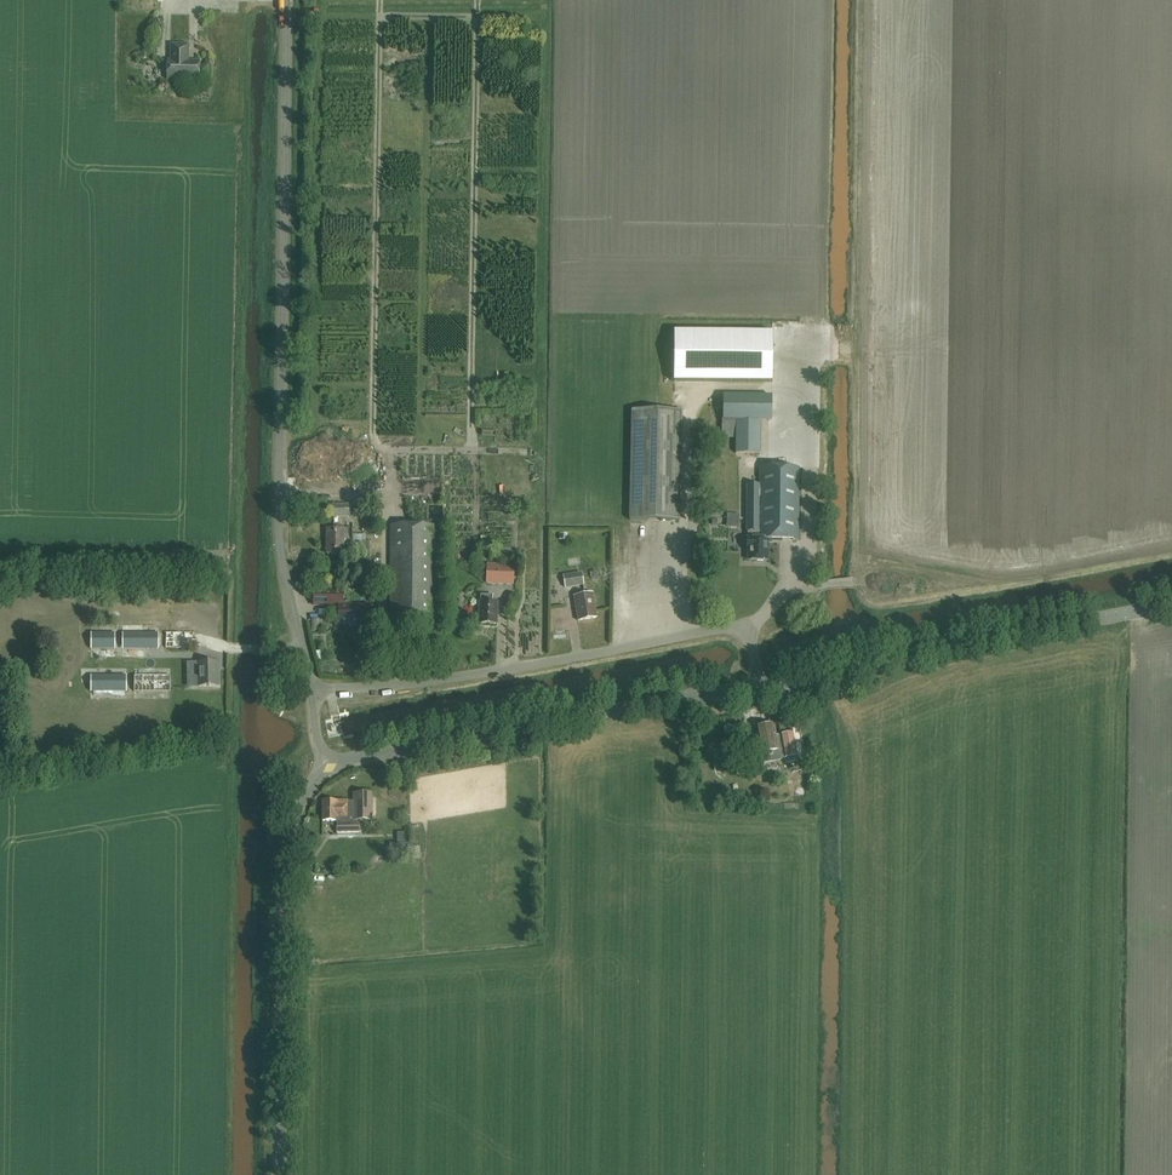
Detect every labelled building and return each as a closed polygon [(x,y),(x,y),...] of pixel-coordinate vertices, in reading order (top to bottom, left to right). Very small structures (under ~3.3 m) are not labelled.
[(188,45),(172,45),(171,60),(168,59),(168,79),(199,80),(199,62),(189,61),(187,60),(187,57),(188,57),(188,45)] [(674,331),(674,379),(771,380),(771,332),(674,331)] [(772,396),(723,395),(723,420),(724,420),(724,438),(736,438),(736,453),(759,454),(759,420),(772,420),(772,396)] [(682,411),(631,410),(629,520),(680,521),(682,411)] [(799,467),(760,467),(760,485),(747,484),(747,492),(746,492),(746,493),(747,493),(747,512),(746,512),(746,513),(747,513),(747,532),(751,532),(751,539),(747,539),(747,550),(749,550),(749,559),(756,559),(757,561),(767,561),(767,542),(771,542),(771,540),(798,540),(799,467)] [(432,494),(444,494),(443,482),(431,482),(432,494)] [(350,505),(333,504),(333,517),(350,517),(350,505)] [(730,514),(730,518),(727,518),(727,526),(738,526),(738,514),(730,514)] [(433,525),(391,525),(390,618),(432,618),(433,525)] [(347,538),(347,529),(327,529),(327,554),(344,554),(344,538),(347,538)] [(366,542),(366,534),(353,534),(353,542),(359,542),(359,549),(362,549),(363,583),(359,583),(359,588),(372,588),(372,542),(366,542)] [(514,566),(488,564),(487,583),(513,584),(514,566)] [(584,585),(582,572),(551,577),(553,590),(584,585)] [(314,589),(314,605),(339,605),(339,625),(340,625),(340,622),(349,622),(350,625),(371,625),(371,605),(350,605),(350,602),(344,602),(344,589),(314,589)] [(597,618),(593,593),(574,596),(578,621),(597,618)] [(489,596),(481,595),(480,601),(479,624),(497,624),(498,602),(489,602),(489,596)] [(121,632),(122,649),(161,649),(161,632),(158,632),(158,624),(143,624),(143,632),(121,632)] [(117,632),(92,631),(92,648),(117,648),(117,632)] [(326,650),(317,652),(321,664),(329,661),(326,650)] [(217,689),(217,665),(200,665),(200,689),(217,689)] [(129,675),(92,674),(92,690),(128,691),(129,675)] [(172,675),(136,675),(136,690),(172,690),(172,675)] [(760,754),(762,764),(781,761),(780,759),(796,756),(792,732),(781,734),(783,748),(779,748),(779,750),(778,750),(774,724),(755,728),(759,754),(760,754)] [(784,768),(784,778),(795,778),(795,768),(784,768)] [(372,821),(372,797),(354,797),(354,801),(323,801),(323,821),(337,821),(336,833),(360,833),(360,821),(372,821)]
